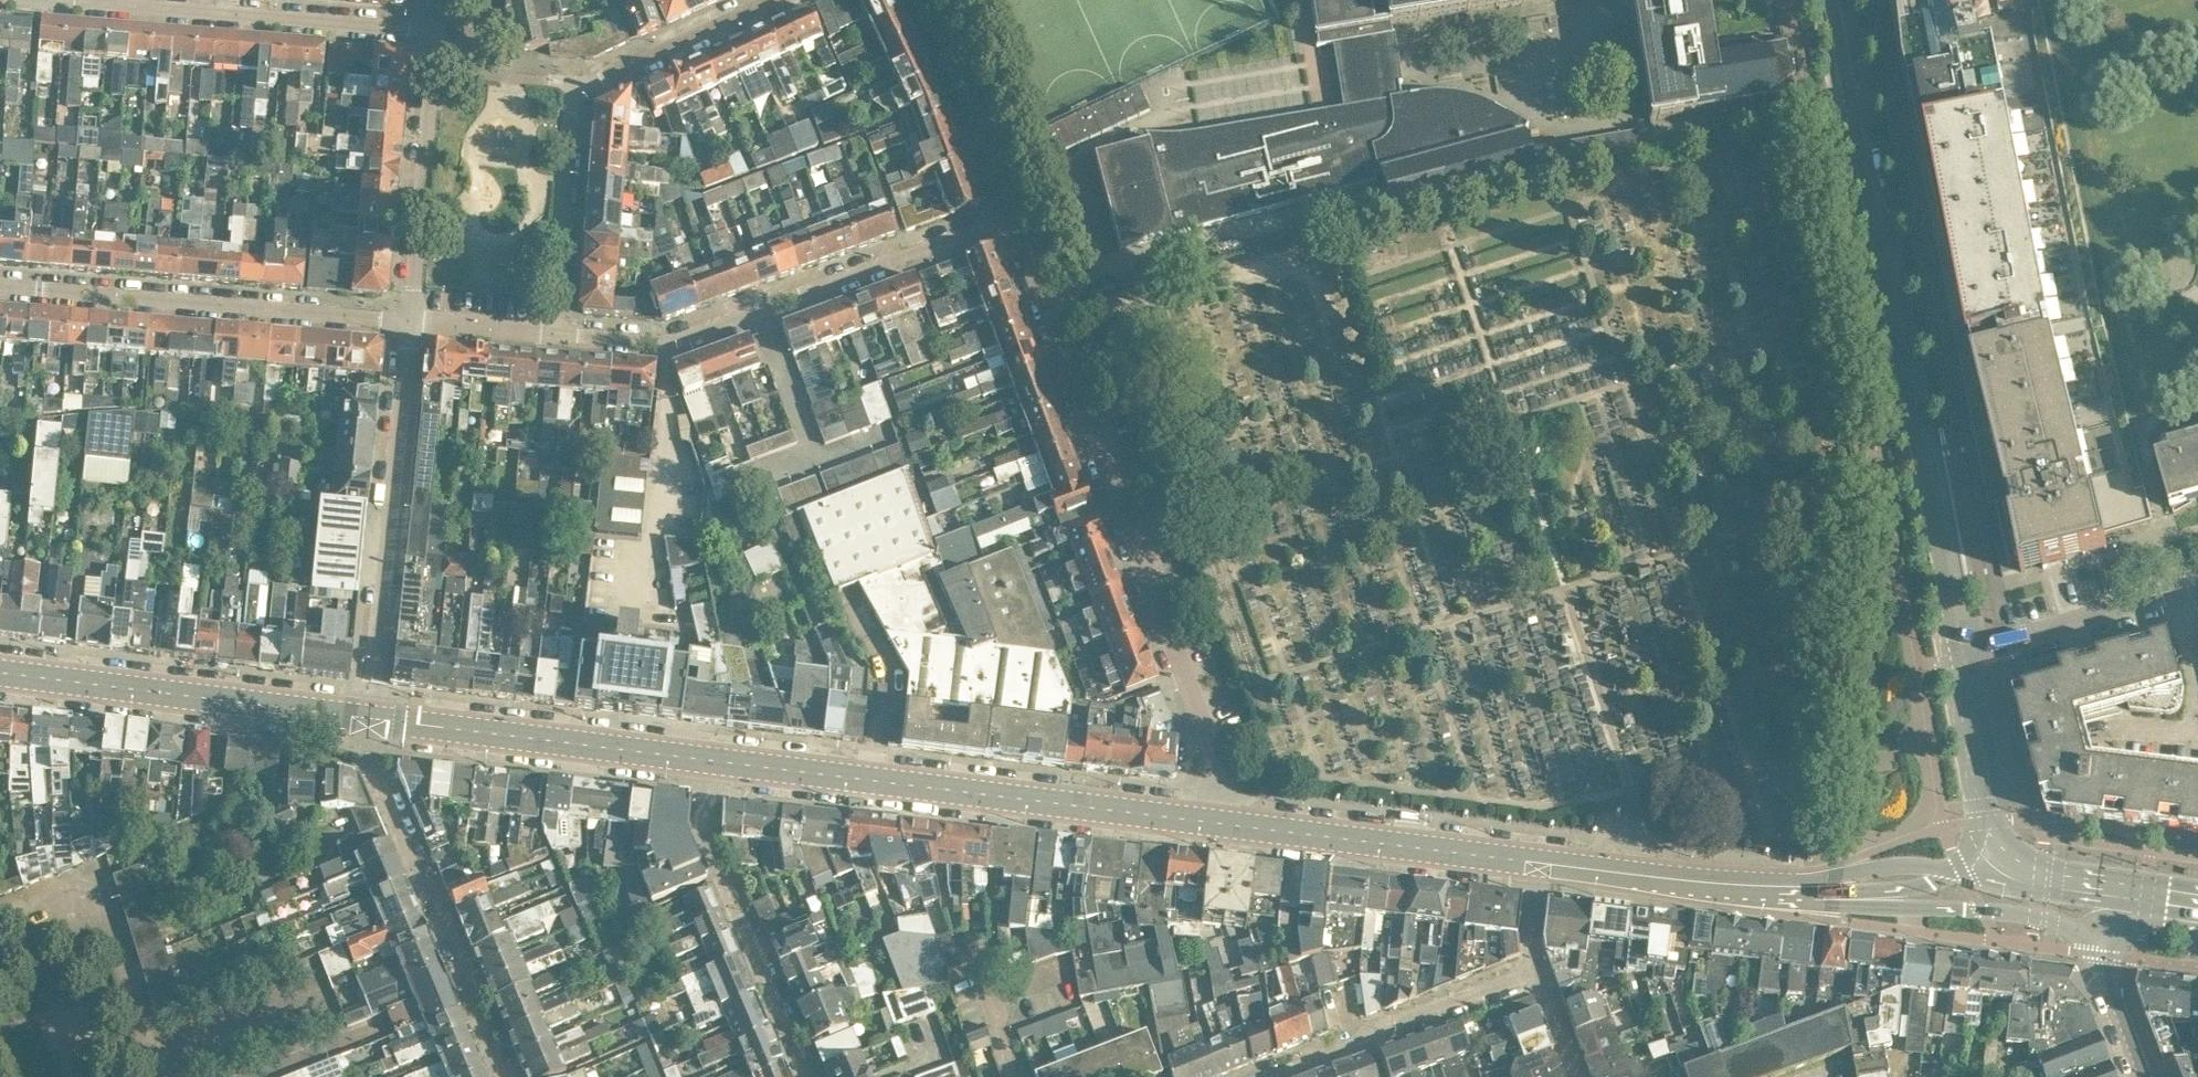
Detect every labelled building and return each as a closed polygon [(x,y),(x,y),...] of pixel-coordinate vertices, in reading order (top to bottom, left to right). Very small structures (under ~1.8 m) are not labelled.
[(506,12),(561,1),(561,0),(504,0),(506,12)] [(506,12),(511,32),(565,21),(563,11),(575,8),(573,0),(561,0),(561,1),(506,12)] [(637,38),(660,27),(650,0),(624,0),(637,38)] [(666,24),(685,15),(678,0),(655,0),(666,24)] [(685,15),(705,6),(702,0),(678,0),(685,15)] [(829,0),(824,0),(815,4),(825,24),(837,18),(829,0)] [(901,14),(900,11),(898,6),(895,0),(876,0),(861,7),(837,18),(825,24),(830,35),(839,31),(867,18),(872,28),(901,14)] [(1095,155),(1119,249),(1376,181),(1374,175),(1381,173),(1392,214),(1534,177),(1523,135),(1537,131),(1501,109),(1493,105),(1485,101),(1476,98),(1467,95),(1458,93),(1449,92),(1439,92),(1429,92),(1419,93),(1409,95),(1399,97),(1389,100),(1379,36),(1394,33),(1392,23),(1526,0),(1310,0),(1316,36),(1317,36),(1318,45),(1316,45),(1317,47),(1335,44),(1345,107),(1196,132),(1188,133),(1179,134),(1171,134),(1162,134),(1154,134),(1145,133),(1137,132),(1130,131),(1130,132),(1133,144),(1095,155)] [(1651,120),(1695,113),(1694,110),(1789,95),(1789,96),(1791,96),(1792,95),(1792,93),(1791,93),(1784,51),(1755,56),(1752,39),(1712,44),(1705,0),(1631,0),(1651,120)] [(2043,16),(1957,33),(1948,0),(1899,0),(1951,273),(1955,272),(1970,343),(2016,331),(2020,347),(2105,326),(2102,314),(2043,16)] [(2040,0),(1948,0),(1957,33),(2043,16),(2040,0)] [(836,65),(809,7),(788,16),(803,48),(813,43),(825,69),(836,65)] [(593,58),(629,42),(618,10),(604,13),(606,19),(592,24),(595,34),(563,41),(566,57),(593,58)] [(901,14),(872,28),(855,36),(861,48),(838,59),(841,67),(911,35),(905,22),(903,17),(901,14)] [(9,52),(11,17),(0,16),(0,52),(9,52)] [(791,53),(803,48),(788,16),(767,26),(782,57),(794,85),(804,81),(791,53)] [(11,17),(9,52),(6,81),(4,105),(16,106),(20,53),(30,54),(33,19),(12,17),(11,17)] [(565,21),(511,32),(512,37),(515,52),(548,45),(553,44),(553,43),(551,34),(577,29),(581,28),(580,23),(577,23),(576,19),(565,21)] [(66,22),(63,22),(42,20),(37,82),(50,83),(53,55),(60,55),(60,53),(64,54),(66,22)] [(80,108),(82,86),(86,23),(66,22),(64,54),(63,55),(71,56),(67,107),(80,108)] [(86,23),(82,79),(100,80),(101,59),(104,59),(107,59),(110,26),(106,25),(86,23)] [(110,26),(107,59),(115,60),(111,96),(124,97),(125,90),(130,27),(110,26)] [(767,26),(746,36),(760,68),(772,62),(784,88),(788,98),(798,94),(794,85),(782,57),(767,26)] [(130,27),(125,90),(137,91),(140,62),(147,62),(151,63),(153,29),(150,29),(130,27)] [(153,29),(151,63),(158,63),(155,103),(167,104),(168,94),(173,31),(153,29)] [(173,31),(168,94),(181,95),(183,65),(191,66),(194,66),(197,33),(193,32),(173,31)] [(197,33),(194,66),(202,67),(199,100),(212,101),(212,97),(217,34),(197,33)] [(217,34),(212,97),(224,98),(227,69),(234,70),(238,70),(240,36),(237,36),(217,34)] [(911,35),(855,61),(859,69),(859,71),(886,58),(891,68),(920,54),(917,47),(911,35)] [(240,36),(238,70),(245,71),(240,128),(252,130),(254,116),(255,100),(262,38),(240,36)] [(746,36),(724,46),(752,103),(762,99),(772,94),(760,68),(746,36)] [(262,38),(255,100),(269,101),(270,88),(273,88),(277,81),(278,73),(281,74),(284,40),(281,40),(262,38)] [(284,40),(281,74),(289,74),(286,103),(288,103),(286,126),(297,127),(298,116),(299,104),(305,42),(284,40)] [(454,49),(467,50),(468,42),(455,40),(454,49)] [(299,104),(298,116),(308,117),(309,105),(311,105),(314,76),(323,77),(326,44),(305,42),(299,104)] [(346,60),(361,61),(374,62),(373,78),(408,81),(410,57),(404,50),(330,44),(327,74),(345,76),(346,60)] [(752,103),(724,46),(704,55),(719,87),(726,102),(737,96),(742,108),(752,103)] [(897,80),(868,94),(873,103),(890,95),(930,75),(930,74),(920,54),(891,68),(897,80)] [(707,92),(719,87),(704,55),(683,65),(713,131),(717,139),(727,134),(707,92)] [(683,65),(663,75),(677,106),(682,118),(694,113),(700,127),(704,135),(713,131),(683,65)] [(684,125),(677,106),(663,75),(642,84),(655,112),(664,108),(669,121),(668,121),(670,126),(673,135),(683,136),(688,136),(684,125)] [(930,75),(890,95),(898,112),(910,107),(940,95),(938,92),(936,88),(930,75)] [(345,76),(343,96),(406,101),(408,81),(373,78),(345,76)] [(847,91),(843,80),(821,90),(821,91),(826,101),(847,91)] [(1139,86),(1102,103),(1113,128),(1150,111),(1139,86)] [(596,106),(594,128),(629,131),(630,112),(639,113),(640,101),(634,88),(596,106)] [(821,91),(801,101),(804,109),(805,110),(826,101),(821,91)] [(870,145),(889,138),(948,117),(940,96),(940,95),(910,107),(898,112),(894,114),(898,125),(878,132),(879,134),(868,138),(870,145)] [(368,119),(404,122),(406,101),(343,96),(342,109),(369,111),(368,119)] [(1102,103),(1065,121),(1076,145),(1113,128),(1102,103)] [(812,112),(818,126),(834,119),(829,105),(812,112)] [(404,122),(368,119),(348,117),(347,138),(402,142),(404,122)] [(908,156),(910,155),(925,149),(955,138),(948,117),(889,138),(870,145),(874,155),(903,144),(908,156)] [(79,118),(77,147),(78,147),(98,149),(99,132),(100,119),(79,118)] [(842,139),(834,119),(818,126),(825,145),(842,139)] [(1076,145),(1065,121),(1028,138),(1039,163),(1076,145)] [(660,134),(629,131),(594,128),(591,152),(627,156),(628,145),(659,148),(660,134)] [(34,130),(34,143),(56,145),(57,132),(34,130)] [(99,132),(98,149),(101,149),(120,150),(121,136),(122,134),(99,132)] [(814,134),(793,142),(799,155),(819,147),(814,134)] [(122,151),(142,152),(143,138),(121,136),(120,150),(122,151)] [(295,136),(294,154),(309,155),(311,137),(295,136)] [(683,136),(681,160),(696,162),(688,136),(683,136)] [(402,142),(347,138),(339,137),(337,157),(400,163),(402,142)] [(143,152),(164,154),(165,140),(143,138),(142,152),(143,152)] [(250,161),(267,163),(269,140),(252,138),(250,161)] [(862,138),(850,143),(854,155),(866,151),(862,138)] [(889,187),(905,181),(963,160),(955,138),(925,149),(910,155),(915,167),(901,172),(887,177),(885,178),(889,187)] [(164,154),(166,154),(185,156),(186,156),(187,142),(165,140),(164,154)] [(4,142),(3,147),(3,164),(33,166),(34,143),(4,142)] [(206,158),(207,158),(209,144),(187,142),(186,156),(206,158)] [(793,142),(772,151),(777,163),(799,155),(793,142)] [(209,144),(207,158),(227,159),(228,145),(209,144)] [(58,159),(77,160),(78,147),(77,147),(59,145),(58,159)] [(98,149),(78,147),(77,160),(100,162),(101,149),(98,149)] [(845,160),(840,147),(826,152),(831,165),(845,160)] [(122,151),(120,150),(101,149),(100,162),(121,164),(122,151)] [(143,152),(142,152),(122,151),(121,164),(121,169),(142,171),(143,152)] [(757,170),(777,163),(773,155),(772,151),(752,158),(757,170)] [(626,166),(627,156),(591,152),(589,178),(660,185),(671,186),(673,171),(626,166)] [(740,152),(726,157),(730,166),(735,178),(749,173),(740,152)] [(827,166),(822,153),(809,158),(814,171),(827,166)] [(184,170),(185,156),(166,154),(164,168),(184,170)] [(363,181),(398,184),(400,163),(337,157),(335,173),(363,176),(363,181)] [(227,173),(228,168),(228,159),(227,159),(207,158),(206,158),(205,171),(227,173)] [(228,159),(228,168),(250,170),(250,161),(228,159)] [(936,181),(941,192),(971,181),(963,160),(905,181),(889,187),(893,197),(894,196),(908,191),(936,181)] [(249,179),(270,180),(271,163),(267,163),(250,161),(250,170),(249,179)] [(781,168),(785,179),(806,172),(802,161),(781,168)] [(293,165),(271,163),(270,180),(269,188),(291,190),(293,165)] [(707,188),(735,178),(730,166),(702,176),(707,188)] [(785,179),(781,168),(767,173),(774,192),(788,187),(785,179)] [(296,175),(294,191),(310,192),(311,176),(296,175)] [(876,208),(867,211),(878,242),(898,234),(876,176),(866,180),(876,208)] [(756,177),(742,183),(747,195),(761,190),(756,177)] [(589,178),(586,206),(622,210),(623,194),(659,197),(659,196),(660,185),(589,178)] [(47,267),(49,267),(52,227),(43,227),(46,198),(47,181),(33,180),(33,186),(32,203),(26,266),(47,267)] [(396,204),(398,184),(363,181),(362,189),(335,186),(333,199),(396,204)] [(980,204),(971,181),(941,192),(945,205),(917,215),(913,205),(898,210),(906,232),(980,204)] [(742,183),(722,190),(727,202),(747,195),(742,183)] [(18,196),(17,197),(15,224),(6,223),(4,223),(1,263),(26,266),(32,203),(33,186),(23,185),(22,196),(18,196)] [(671,186),(660,185),(659,196),(664,206),(683,200),(680,193),(678,187),(671,186)] [(845,187),(836,190),(858,249),(878,242),(867,211),(862,196),(850,201),(845,187)] [(707,210),(727,202),(722,190),(702,197),(704,203),(707,210)] [(838,256),(858,249),(836,190),(826,194),(832,210),(822,215),(827,227),(838,256)] [(180,238),(176,278),(197,280),(202,220),(204,194),(184,192),(181,223),(190,224),(189,239),(180,238)] [(89,271),(91,271),(95,231),(86,230),(87,207),(88,200),(76,199),(75,209),(69,269),(89,271)] [(359,221),(395,224),(396,204),(333,199),(332,210),(360,214),(359,221)] [(308,201),(300,200),(299,211),(307,212),(308,201)] [(137,234),(134,275),(155,277),(160,217),(161,203),(150,202),(149,212),(147,235),(137,234)] [(290,202),(288,225),(282,287),(302,289),(303,275),(305,254),(298,253),(301,226),(297,226),(299,202),(290,202)] [(805,202),(795,206),(817,264),(838,256),(827,227),(816,231),(811,219),(805,202)] [(710,218),(707,210),(704,203),(699,203),(699,220),(716,268),(706,271),(717,301),(738,294),(710,218)] [(586,210),(583,238),(654,244),(655,232),(620,229),(622,214),(622,210),(586,206),(586,210)] [(798,271),(817,264),(795,206),(786,209),(791,224),(781,227),(786,242),(798,271)] [(259,286),(261,286),(265,245),(256,244),(257,222),(259,208),(246,207),(246,209),(239,284),(259,286)] [(666,320),(696,309),(684,275),(674,250),(658,207),(655,232),(654,244),(652,262),(652,264),(666,259),(673,278),(649,287),(661,320),(666,320)] [(61,228),(52,227),(49,267),(50,268),(69,269),(75,209),(63,208),(61,228)] [(112,273),(133,275),(137,234),(128,234),(130,209),(117,208),(117,212),(112,273)] [(231,242),(222,242),(218,282),(239,284),(246,209),(235,208),(231,242)] [(104,232),(95,231),(91,271),(93,271),(112,273),(117,212),(106,211),(104,232)] [(155,277),(176,278),(180,238),(171,237),(172,217),(160,217),(155,277)] [(765,217),(756,220),(778,279),(798,271),(786,242),(781,227),(770,231),(765,217)] [(217,282),(218,282),(222,242),(212,241),(214,221),(202,220),(197,280),(217,282)] [(778,279),(756,220),(746,224),(756,253),(746,256),(757,286),(778,279)] [(393,245),(395,224),(359,221),(359,230),(331,227),(330,233),(312,232),(311,238),(393,245)] [(261,286),(282,287),(288,225),(277,223),(274,246),(265,245),(261,286)] [(726,224),(713,228),(738,294),(757,286),(746,256),(736,260),(731,248),(728,238),(725,231),(728,230),(726,224)] [(356,263),(391,266),(393,245),(311,238),(310,250),(357,254),(356,263)] [(654,244),(583,238),(581,269),(634,273),(635,260),(652,262),(654,244)] [(984,249),(919,274),(927,295),(943,289),(939,278),(954,273),(958,283),(971,278),(1003,267),(995,245),(984,249)] [(674,250),(684,275),(696,309),(700,307),(710,304),(717,301),(706,271),(695,275),(684,247),(674,250)] [(391,266),(356,263),(354,279),(341,278),(342,262),(310,259),(308,276),(307,290),(382,296),(389,290),(391,266)] [(1009,285),(1003,267),(971,278),(974,288),(930,304),(934,314),(1009,285)] [(581,269),(579,290),(613,293),(614,286),(633,288),(634,273),(581,269)] [(914,276),(891,284),(920,361),(930,358),(926,349),(931,348),(927,338),(923,339),(912,311),(925,307),(914,276)] [(920,361),(891,284),(870,292),(881,323),(885,333),(897,329),(903,346),(910,365),(920,361)] [(1017,305),(1009,285),(934,314),(939,328),(956,322),(954,317),(981,307),(984,317),(1017,305)] [(613,301),(613,293),(579,290),(578,308),(583,313),(633,317),(634,303),(613,301)] [(869,327),(881,323),(870,292),(848,300),(861,334),(870,359),(880,355),(869,327)] [(860,362),(870,359),(861,334),(848,300),(827,308),(838,338),(850,334),(860,362)] [(1391,313),(1412,390),(1471,374),(1467,357),(1447,363),(1431,302),(1391,313)] [(948,353),(965,347),(1024,325),(1017,305),(984,317),(988,327),(961,337),(945,343),(948,353)] [(6,308),(4,340),(6,340),(5,345),(15,345),(13,373),(28,374),(29,346),(29,310),(8,308),(6,308)] [(838,338),(827,308),(805,316),(827,375),(837,371),(826,343),(838,338)] [(51,312),(29,310),(29,346),(36,347),(34,372),(47,373),(51,312)] [(71,314),(51,312),(47,373),(59,374),(61,349),(68,349),(71,314)] [(86,377),(89,333),(90,315),(71,314),(68,349),(75,350),(73,376),(86,377)] [(90,315),(89,333),(109,335),(110,317),(90,315)] [(806,389),(812,405),(835,397),(826,375),(827,375),(805,316),(781,325),(793,355),(807,350),(819,385),(806,389)] [(110,317),(109,335),(107,353),(113,353),(111,379),(125,380),(129,319),(110,317)] [(149,320),(129,319),(125,380),(136,381),(139,355),(146,356),(146,349),(149,320)] [(167,390),(173,322),(149,320),(146,349),(150,350),(149,356),(157,356),(154,383),(154,393),(167,394),(167,390)] [(195,324),(173,322),(167,390),(167,394),(165,408),(176,408),(178,391),(181,359),(190,359),(190,356),(192,356),(195,324)] [(196,324),(195,324),(192,356),(194,356),(193,360),(202,360),(200,391),(199,401),(188,400),(188,407),(210,406),(211,392),(214,358),(216,358),(219,326),(196,324)] [(1024,325),(965,347),(948,353),(950,356),(952,363),(968,357),(983,352),(987,362),(999,357),(1032,345),(1024,325)] [(240,328),(219,326),(216,358),(218,358),(217,361),(224,362),(222,388),(235,389),(240,328)] [(2151,513),(2105,326),(2020,347),(2016,331),(1970,343),(1970,344),(1975,343),(1978,357),(1973,358),(2008,500),(2010,499),(2015,518),(2011,519),(2022,572),(2026,571),(2025,569),(2043,565),(2044,568),(2068,563),(2067,559),(2105,550),(2102,535),(2152,520),(2151,513)] [(250,364),(268,365),(271,331),(240,328),(235,389),(234,404),(245,403),(245,405),(253,405),(255,383),(248,383),(250,364)] [(268,365),(265,401),(277,400),(280,368),(293,369),(293,366),(295,366),(298,333),(271,331),(268,365)] [(109,335),(89,333),(86,377),(85,385),(98,386),(100,352),(107,353),(109,335)] [(326,336),(298,333),(295,366),(297,366),(297,369),(310,370),(308,393),(322,392),(326,336)] [(336,372),(349,373),(353,338),(326,336),(322,392),(321,396),(330,395),(334,395),(336,372)] [(749,337),(728,345),(751,404),(762,400),(751,371),(760,368),(749,337)] [(378,340),(353,338),(349,373),(366,375),(365,388),(379,387),(383,347),(378,340)] [(428,344),(423,388),(442,385),(446,346),(428,344)] [(751,404),(728,345),(711,351),(722,382),(731,379),(742,407),(751,404)] [(975,377),(979,387),(1039,365),(1039,364),(1034,353),(1032,345),(999,357),(1002,367),(975,377)] [(442,385),(439,425),(450,427),(452,416),(453,400),(461,401),(463,383),(466,348),(446,346),(442,385)] [(483,413),(486,384),(490,350),(466,348),(463,383),(473,384),(470,412),(483,413)] [(516,352),(490,350),(486,384),(500,385),(497,416),(495,431),(508,432),(509,418),(510,417),(516,352)] [(722,382),(711,351),(691,358),(718,430),(728,426),(724,414),(714,385),(722,382)] [(516,352),(510,417),(509,418),(522,419),(526,387),(535,388),(537,354),(516,352)] [(538,388),(547,389),(543,437),(556,438),(557,421),(564,356),(541,354),(537,354),(535,388),(538,388)] [(585,358),(575,357),(564,356),(557,421),(570,422),(573,391),(582,392),(586,393),(589,358),(585,358)] [(606,425),(609,394),(613,360),(589,358),(586,393),(595,393),(592,424),(606,425)] [(691,358),(672,365),(698,437),(718,430),(691,358)] [(887,374),(898,370),(894,359),(884,363),(887,374)] [(613,360),(609,394),(619,395),(616,420),(629,422),(635,362),(613,360)] [(644,362),(635,362),(629,422),(640,423),(642,411),(651,412),(656,363),(655,363),(644,362)] [(1042,374),(1039,365),(979,387),(946,399),(950,409),(1010,387),(1014,397),(1046,385),(1043,376),(1042,374)] [(857,391),(860,397),(871,427),(891,419),(878,383),(857,391)] [(419,434),(406,558),(425,560),(431,502),(438,436),(439,425),(442,385),(423,388),(419,434)] [(961,439),(993,427),(1054,405),(1053,402),(1050,395),(1049,392),(1046,385),(1014,397),(1000,402),(1004,412),(989,417),(957,429),(961,439)] [(341,421),(340,424),(375,428),(375,424),(379,391),(344,394),(334,395),(330,395),(329,404),(342,406),(341,421)] [(911,391),(894,398),(900,414),(917,407),(911,391)] [(64,401),(63,412),(83,410),(84,395),(65,394),(64,401)] [(124,394),(124,398),(123,407),(142,405),(142,395),(124,394)] [(104,397),(84,395),(83,410),(103,408),(104,397)] [(104,397),(103,408),(123,407),(124,398),(104,397)] [(838,405),(835,397),(812,405),(812,406),(811,407),(815,420),(840,411),(838,405)] [(849,435),(871,427),(860,397),(838,405),(840,411),(844,423),(849,435)] [(44,417),(44,413),(45,399),(26,398),(27,418),(44,417)] [(63,412),(64,401),(45,399),(44,413),(63,412)] [(276,416),(277,400),(265,401),(263,414),(276,416)] [(244,415),(245,405),(245,403),(234,404),(223,403),(221,421),(229,421),(230,414),(244,415)] [(1015,441),(1061,424),(1055,407),(1054,405),(993,427),(997,436),(1011,431),(1015,441)] [(136,410),(89,414),(88,432),(82,480),(128,486),(133,434),(136,410)] [(156,436),(157,429),(160,412),(136,410),(133,434),(156,436)] [(162,411),(161,429),(176,430),(177,412),(162,411)] [(815,420),(820,432),(844,423),(840,411),(815,420)] [(64,429),(88,432),(89,414),(65,416),(64,425),(64,429)] [(306,419),(276,416),(263,414),(262,424),(305,429),(306,419)] [(54,511),(64,429),(64,425),(42,422),(32,509),(30,527),(43,529),(45,510),(54,511)] [(849,435),(844,423),(820,432),(825,444),(849,435)] [(375,428),(340,424),(338,449),(372,453),(375,428)] [(1007,466),(1068,444),(1061,424),(1015,441),(1018,451),(1004,456),(994,460),(998,469),(1007,466)] [(924,428),(907,434),(904,435),(911,453),(914,452),(930,446),(924,428)] [(792,431),(765,441),(770,454),(797,444),(792,431)] [(529,451),(530,439),(517,438),(516,450),(529,451)] [(301,463),(302,456),(303,446),(261,441),(260,449),(283,451),(281,461),(301,463)] [(751,461),(770,454),(765,441),(746,448),(751,461)] [(646,454),(647,444),(625,442),(624,449),(624,452),(646,454)] [(885,450),(894,474),(908,469),(899,444),(885,450)] [(1068,444),(1007,466),(1010,476),(1020,472),(1039,465),(1042,475),(1075,463),(1068,444)] [(2174,507),(2173,507),(2197,499),(2197,444),(2156,457),(2171,508),(2172,508),(2174,507)] [(303,446),(302,456),(316,457),(317,447),(303,446)] [(604,447),(603,457),(623,459),(624,452),(624,449),(604,447)] [(370,478),(372,453),(338,449),(335,474),(335,476),(370,481),(370,478)] [(872,455),(882,480),(894,474),(885,450),(872,455)] [(927,452),(915,456),(920,470),(932,465),(927,452)] [(543,453),(542,468),(561,470),(563,455),(543,453)] [(703,463),(708,477),(731,468),(726,455),(703,463)] [(872,455),(859,460),(869,485),(882,480),(872,455)] [(596,529),(596,531),(642,536),(649,473),(640,472),(642,461),(623,459),(603,457),(601,482),(596,529)] [(846,465),(855,490),(869,485),(859,460),(846,465)] [(279,484),(281,461),(274,461),(272,483),(279,484)] [(301,463),(281,461),(279,484),(299,486),(301,463)] [(1083,484),(1075,463),(1042,475),(1046,487),(1019,497),(1022,508),(1083,484)] [(833,469),(843,495),(855,490),(846,465),(833,469)] [(733,467),(731,468),(708,477),(712,490),(738,481),(733,467)] [(812,507),(800,512),(798,513),(810,545),(829,596),(859,585),(910,676),(903,747),(1064,767),(1072,701),(1013,549),(985,560),(945,575),(934,542),(926,520),(908,469),(894,474),(882,480),(869,485),(855,490),(843,495),(830,500),(824,502),(812,507)] [(820,474),(830,500),(843,495),(833,469),(820,474)] [(770,471),(743,480),(749,496),(776,487),(770,471)] [(951,474),(925,484),(930,496),(951,488),(956,486),(951,474)] [(369,482),(370,481),(335,476),(335,478),(332,504),(345,505),(367,508),(369,482)] [(815,476),(802,481),(812,507),(824,502),(815,476)] [(559,498),(572,500),(574,480),(561,479),(559,498)] [(517,481),(516,495),(537,498),(538,483),(517,481)] [(578,500),(575,527),(596,529),(601,482),(590,481),(588,501),(578,500)] [(802,481),(790,486),(800,512),(812,507),(802,481)] [(1022,508),(945,538),(934,542),(945,575),(985,560),(981,549),(1032,529),(1037,540),(1029,542),(1029,543),(1095,518),(1083,484),(1022,508)] [(777,490),(787,516),(798,513),(800,512),(790,486),(777,490)] [(777,490),(776,487),(749,496),(764,525),(780,519),(787,516),(777,490)] [(940,510),(951,488),(930,496),(936,512),(940,510)] [(5,552),(10,495),(0,494),(0,552),(5,552)] [(191,494),(190,507),(212,510),(213,497),(191,494)] [(475,494),(473,512),(492,514),(494,496),(475,494)] [(213,497),(212,510),(210,521),(232,523),(233,513),(235,500),(213,497)] [(435,573),(443,574),(445,563),(451,504),(431,502),(425,560),(406,558),(393,684),(432,689),(437,636),(428,636),(435,573)] [(345,505),(332,504),(321,503),(319,523),(338,525),(365,528),(367,508),(345,505)] [(212,510),(190,507),(188,530),(201,531),(202,521),(210,521),(212,510)] [(233,513),(232,523),(252,525),(253,515),(233,513)] [(798,513),(787,516),(780,519),(795,551),(810,545),(798,513)] [(945,538),(937,515),(926,520),(934,542),(945,538)] [(1104,540),(1095,518),(1029,543),(1034,557),(1070,544),(1073,552),(1074,553),(1104,542),(1104,540)] [(338,525),(319,523),(317,543),(340,545),(363,548),(365,528),(338,525)] [(571,553),(593,555),(596,534),(574,531),(571,553)] [(701,564),(697,541),(666,538),(671,569),(701,564)] [(772,542),(744,555),(757,583),(785,570),(772,542)] [(1059,577),(1044,582),(1047,590),(1060,585),(1062,585),(1113,565),(1110,556),(1112,555),(1109,549),(1107,549),(1105,544),(1104,542),(1074,553),(1075,556),(1078,564),(1057,572),(1059,577)] [(340,545),(317,543),(315,563),(334,565),(361,568),(363,548),(340,545)] [(46,605),(45,605),(41,640),(65,643),(75,551),(51,548),(49,567),(62,569),(58,607),(46,605)] [(149,580),(152,555),(141,553),(140,564),(138,578),(149,580)] [(445,558),(444,574),(466,577),(468,561),(445,558)] [(114,613),(110,649),(130,651),(137,584),(138,578),(140,564),(129,562),(125,597),(116,596),(114,613)] [(17,637),(41,640),(45,605),(42,605),(33,603),(35,593),(37,593),(41,565),(26,563),(26,565),(17,637)] [(334,565),(315,563),(313,583),(312,588),(358,592),(359,587),(361,568),(334,565)] [(17,637),(26,565),(14,564),(9,600),(1,599),(0,612),(0,635),(17,637)] [(1113,565),(1062,585),(1067,598),(1087,590),(1090,599),(1121,587),(1119,582),(1121,581),(1119,575),(1117,576),(1113,565)] [(76,644),(110,649),(114,613),(119,568),(109,567),(108,574),(104,574),(100,603),(81,601),(76,644)] [(226,576),(224,594),(221,627),(219,628),(216,662),(236,664),(240,630),(245,593),(240,592),(241,577),(226,576)] [(446,578),(444,594),(464,596),(466,580),(446,578)] [(240,630),(236,664),(240,665),(260,667),(263,633),(264,633),(269,585),(268,585),(250,583),(244,630),(240,630)] [(153,654),(158,619),(153,618),(146,617),(146,616),(145,616),(149,585),(137,584),(130,651),(153,654)] [(527,589),(522,628),(532,630),(537,585),(527,584),(527,589)] [(263,633),(260,667),(280,670),(284,628),(288,588),(276,587),(270,633),(264,633),(263,633)] [(516,587),(511,627),(522,628),(527,589),(516,587)] [(1095,611),(1060,623),(1064,636),(1072,633),(1079,630),(1130,611),(1127,603),(1129,602),(1127,596),(1125,596),(1123,591),(1121,587),(1090,599),(1091,602),(1095,611)] [(310,588),(309,596),(331,598),(338,599),(339,591),(332,590),(310,588)] [(182,589),(182,591),(176,657),(196,659),(200,625),(200,621),(194,620),(197,591),(182,589)] [(153,654),(176,657),(182,591),(169,590),(166,620),(158,619),(153,654)] [(339,591),(338,599),(352,600),(353,592),(339,591)] [(473,694),(496,697),(500,660),(489,659),(494,612),(493,594),(484,592),(483,596),(473,694)] [(209,626),(200,625),(196,659),(216,662),(219,628),(221,627),(224,594),(212,593),(209,626)] [(284,628),(280,670),(302,673),(305,638),(310,597),(298,595),(294,629),(284,628)] [(459,654),(455,692),(473,694),(483,596),(471,595),(465,655),(459,654)] [(680,719),(680,720),(681,720),(725,725),(729,688),(720,648),(710,602),(690,607),(701,652),(689,651),(689,653),(680,719)] [(1130,611),(1079,630),(1084,644),(1104,637),(1107,645),(1139,634),(1137,628),(1139,628),(1137,621),(1134,622),(1130,611)] [(305,638),(302,673),(325,676),(330,676),(337,615),(334,614),(323,613),(321,639),(305,638)] [(337,615),(330,676),(350,679),(354,644),(347,643),(350,616),(337,615)] [(563,616),(562,631),(572,632),(574,617),(563,616)] [(578,672),(574,707),(576,707),(597,709),(597,710),(602,710),(604,712),(611,712),(613,711),(618,712),(619,714),(621,713),(635,714),(651,716),(668,718),(680,719),(689,653),(635,646),(638,622),(619,620),(616,644),(582,639),(578,672)] [(437,636),(432,689),(455,692),(459,654),(451,654),(454,623),(443,623),(442,637),(437,636)] [(500,660),(496,697),(515,699),(522,633),(512,632),(508,661),(500,660)] [(515,699),(534,702),(539,665),(529,664),(532,634),(522,633),(515,699)] [(1064,636),(1068,645),(1076,642),(1072,633),(1064,636)] [(1092,666),(1078,672),(1083,684),(1148,658),(1145,649),(1146,645),(1142,643),(1140,637),(1139,634),(1107,645),(1109,649),(1112,657),(1092,664),(1092,666)] [(2047,681),(2018,689),(2013,691),(2042,795),(2045,794),(2047,810),(2046,810),(2048,812),(2048,811),(2065,810),(2065,813),(2197,829),(2197,775),(2093,763),(2088,758),(2075,712),(2127,698),(2130,710),(2166,715),(2168,715),(2172,714),(2175,713),(2178,710),(2179,709),(2180,708),(2181,707),(2182,705),(2182,704),(2183,702),(2184,689),(2170,635),(2060,665),(2063,677),(2047,681)] [(539,665),(534,702),(554,704),(558,670),(557,668),(560,640),(542,637),(539,665)] [(554,704),(574,706),(578,672),(571,670),(574,640),(561,638),(560,640),(557,668),(558,670),(554,704)] [(835,638),(821,644),(827,658),(829,658),(829,661),(829,669),(829,695),(824,737),(843,740),(851,672),(835,638)] [(794,669),(765,666),(774,694),(787,733),(824,737),(829,695),(829,669),(817,668),(805,642),(798,641),(794,669)] [(725,725),(747,728),(751,691),(740,650),(720,648),(729,688),(725,725)] [(753,651),(740,649),(740,650),(751,691),(747,728),(787,733),(774,694),(764,692),(753,651)] [(1148,658),(1083,684),(1087,694),(1105,700),(1102,691),(1122,684),(1126,692),(1156,681),(1154,675),(1155,671),(1152,668),(1148,658)] [(851,668),(851,672),(843,740),(861,742),(866,702),(859,701),(859,697),(861,697),(864,669),(851,668)] [(2018,689),(2047,681),(2043,670),(2015,677),(2018,689)] [(1130,775),(1152,778),(1162,696),(1161,693),(1141,701),(1140,699),(1137,699),(1139,704),(1138,711),(1130,775)] [(1178,738),(1162,696),(1152,778),(1165,779),(1174,773),(1178,738)] [(1072,701),(1064,767),(1082,769),(1089,712),(1088,712),(1090,703),(1072,701)] [(9,777),(9,774),(10,747),(14,711),(0,709),(0,776),(9,777)] [(1089,712),(1082,769),(1082,770),(1084,770),(1086,773),(1091,771),(1107,773),(1111,736),(1113,736),(1113,733),(1115,716),(1106,714),(1106,711),(1092,709),(1091,713),(1089,712)] [(1123,734),(1113,733),(1113,736),(1111,736),(1107,773),(1107,772),(1122,774),(1124,778),(1128,775),(1130,775),(1138,711),(1126,709),(1123,734)] [(9,777),(9,794),(33,794),(30,748),(33,713),(14,711),(10,747),(9,774),(9,777)] [(33,713),(30,748),(33,794),(33,803),(45,802),(41,750),(49,751),(53,715),(45,715),(34,713),(33,713)] [(53,715),(49,751),(50,751),(52,797),(63,797),(62,779),(62,771),(69,770),(69,753),(68,753),(72,718),(53,715)] [(72,718),(68,753),(69,753),(72,753),(91,756),(90,761),(94,761),(92,783),(99,784),(106,722),(77,718),(72,718)] [(99,784),(98,792),(109,794),(110,778),(122,779),(128,725),(106,722),(99,784)] [(151,761),(155,728),(128,725),(122,779),(121,793),(134,795),(137,760),(151,761)] [(151,761),(148,784),(160,786),(162,774),(176,776),(177,764),(182,765),(186,732),(155,728),(151,761)] [(888,745),(900,746),(901,732),(890,731),(888,745)] [(208,778),(210,735),(186,732),(182,765),(181,769),(192,770),(190,818),(206,811),(207,790),(208,778)] [(224,769),(283,775),(287,740),(228,734),(224,769)] [(427,803),(432,765),(399,761),(397,771),(431,850),(447,844),(443,834),(436,817),(427,815),(429,803),(427,803)] [(438,804),(449,805),(453,768),(432,765),(427,803),(429,803),(427,815),(436,817),(438,804)] [(453,768),(449,805),(460,807),(458,820),(457,830),(467,832),(467,828),(475,771),(453,768)] [(269,813),(254,819),(258,830),(269,826),(270,827),(296,817),(296,807),(313,808),(315,770),(289,769),(288,806),(269,813)] [(323,771),(321,808),(352,809),(356,818),(363,833),(336,844),(342,858),(388,840),(375,810),(359,772),(323,771)] [(475,771),(467,828),(475,829),(474,843),(484,844),(488,814),(486,814),(491,773),(487,772),(475,771)] [(488,814),(484,844),(494,846),(498,816),(504,816),(509,775),(491,773),(486,814),(488,814)] [(509,775),(504,816),(511,817),(507,846),(518,847),(521,818),(520,818),(525,777),(509,775)] [(536,833),(543,779),(525,777),(520,818),(521,818),(518,847),(529,848),(531,834),(536,834),(536,833)] [(567,818),(572,783),(547,780),(542,828),(552,851),(569,849),(569,848),(567,818)] [(572,783),(567,818),(569,848),(580,848),(578,821),(587,822),(592,785),(572,783)] [(592,785),(587,822),(588,822),(588,830),(596,831),(594,849),(600,850),(599,855),(604,855),(612,788),(592,785)] [(604,855),(603,866),(617,867),(622,826),(637,827),(634,850),(645,851),(653,793),(612,788),(604,855)] [(686,832),(690,797),(653,793),(645,851),(645,852),(649,860),(637,865),(652,901),(706,879),(705,877),(707,876),(708,872),(706,867),(702,866),(701,866),(686,832)] [(723,801),(722,837),(733,838),(737,864),(747,865),(741,835),(744,804),(723,801)] [(744,804),(741,835),(747,865),(757,866),(752,840),(760,841),(763,806),(744,804)] [(763,806),(760,841),(770,843),(776,873),(787,873),(787,869),(783,868),(780,844),(778,844),(782,808),(763,806)] [(782,808),(778,844),(780,844),(783,868),(787,869),(787,873),(796,873),(808,871),(798,846),(802,811),(782,808)] [(822,813),(802,811),(798,846),(808,871),(812,880),(830,872),(820,849),(823,850),(819,840),(822,813)] [(822,813),(819,840),(823,850),(826,850),(838,876),(853,869),(846,851),(849,816),(822,813)] [(849,816),(846,851),(853,869),(854,870),(865,897),(877,892),(864,859),(871,858),(868,843),(869,819),(867,819),(849,816)] [(189,818),(172,824),(179,842),(196,835),(189,818)] [(156,830),(157,823),(157,821),(146,819),(145,828),(156,830)] [(915,883),(906,862),(898,841),(899,822),(885,820),(869,819),(868,843),(871,858),(880,856),(881,864),(890,862),(890,869),(901,899),(904,898),(906,903),(920,898),(915,883)] [(96,832),(94,859),(106,853),(108,852),(107,850),(114,848),(116,822),(97,820),(96,832)] [(899,822),(898,841),(906,862),(915,883),(918,893),(920,898),(922,904),(938,898),(933,876),(931,864),(936,827),(899,822)] [(172,824),(156,831),(163,848),(179,842),(172,824)] [(53,827),(53,844),(53,848),(57,874),(74,867),(72,842),(71,826),(53,827)] [(936,827),(931,864),(947,866),(947,883),(950,897),(953,897),(961,897),(959,870),(965,830),(955,829),(941,827),(936,827)] [(465,850),(467,832),(457,830),(454,849),(465,850)] [(965,830),(959,870),(961,897),(961,901),(961,906),(968,906),(968,900),(976,900),(975,885),(987,885),(986,870),(988,871),(990,842),(991,834),(988,833),(975,832),(965,830)] [(146,855),(163,848),(156,831),(140,838),(146,855)] [(72,842),(74,867),(94,859),(96,832),(72,842)] [(990,842),(988,871),(996,872),(1003,873),(1003,879),(1015,881),(1013,894),(1028,896),(1035,835),(1008,832),(1008,836),(991,834),(990,842)] [(1031,898),(1027,929),(1054,932),(1051,916),(1046,916),(1052,871),(1056,837),(1042,836),(1038,838),(1031,898)] [(1056,837),(1052,871),(1059,872),(1056,900),(1065,901),(1073,840),(1056,837)] [(342,858),(319,867),(326,885),(396,857),(388,840),(342,858)] [(1073,840),(1068,877),(1076,878),(1073,901),(1074,920),(1086,920),(1083,900),(1090,842),(1073,840)] [(1170,852),(1090,842),(1083,900),(1086,920),(1090,943),(1095,971),(1099,994),(1106,992),(1119,990),(1149,985),(1149,983),(1170,980),(1178,978),(1167,931),(1163,914),(1170,852)] [(510,859),(506,861),(510,871),(511,872),(528,865),(527,863),(528,856),(529,848),(518,847),(507,846),(510,859)] [(39,881),(57,874),(53,848),(37,849),(37,853),(39,881)] [(528,856),(527,863),(528,865),(549,856),(546,849),(528,856)] [(1199,938),(1200,924),(1207,856),(1170,852),(1163,914),(1167,931),(1173,931),(1173,936),(1199,938)] [(24,887),(39,881),(37,853),(15,860),(21,877),(24,887)] [(1201,918),(1201,919),(1247,925),(1248,915),(1249,902),(1253,862),(1232,859),(1207,856),(1201,918)] [(326,885),(322,886),(330,904),(349,896),(346,888),(364,881),(369,891),(404,877),(396,857),(326,885)] [(505,860),(491,866),(491,878),(510,871),(506,861),(505,860)] [(541,864),(546,874),(555,870),(550,860),(541,864)] [(1253,862),(1249,902),(1254,902),(1253,915),(1279,918),(1284,866),(1253,862)] [(464,864),(441,874),(448,890),(468,882),(464,872),(464,864)] [(126,918),(154,909),(140,865),(113,876),(126,918)] [(1279,918),(1278,932),(1291,933),(1292,916),(1290,916),(1290,907),(1298,908),(1303,868),(1284,866),(1279,918)] [(648,908),(632,867),(620,872),(636,913),(648,908)] [(1328,871),(1303,868),(1298,908),(1297,933),(1299,948),(1301,958),(1310,957),(1321,954),(1328,871)] [(555,870),(546,874),(552,887),(559,884),(561,883),(555,870)] [(1328,871),(1321,954),(1328,953),(1333,952),(1360,949),(1369,876),(1328,871)] [(448,890),(455,908),(487,895),(488,897),(521,884),(516,873),(484,885),(482,879),(473,880),(468,882),(448,890)] [(1369,876),(1360,949),(1372,950),(1376,915),(1385,916),(1388,879),(1369,876)] [(7,893),(24,887),(21,877),(4,883),(7,893)] [(372,899),(329,916),(329,917),(333,927),(339,925),(412,896),(404,877),(369,891),(372,899)] [(1388,879),(1385,916),(1392,917),(1387,959),(1399,961),(1408,881),(1388,879)] [(579,880),(568,885),(577,906),(589,901),(579,880)] [(1399,961),(1413,962),(1414,951),(1415,951),(1417,931),(1414,931),(1415,920),(1424,921),(1428,884),(1408,881),(1399,961)] [(281,882),(273,885),(273,887),(279,903),(288,900),(281,882)] [(487,895),(455,908),(464,929),(495,916),(493,909),(531,893),(528,887),(523,889),(521,884),(488,897),(487,895)] [(1420,946),(1419,963),(1436,966),(1436,965),(1438,958),(1440,945),(1442,923),(1444,923),(1449,886),(1428,884),(1424,921),(1431,922),(1428,947),(1420,946)] [(1442,923),(1440,945),(1452,946),(1453,936),(1451,936),(1452,924),(1465,926),(1469,889),(1462,888),(1452,887),(1449,886),(1444,923),(1442,923)] [(279,903),(273,887),(261,892),(268,908),(279,903)] [(671,919),(661,924),(667,936),(693,923),(720,911),(710,889),(709,889),(684,900),(688,911),(671,919)] [(850,889),(841,893),(846,906),(855,902),(850,889)] [(1460,929),(1457,959),(1455,982),(1484,970),(1494,892),(1469,889),(1465,926),(1464,929),(1460,929)] [(240,918),(255,913),(248,891),(225,901),(231,922),(240,918)] [(1494,892),(1484,970),(1518,957),(1516,936),(1521,895),(1494,892)] [(841,893),(832,897),(837,910),(846,906),(841,893)] [(1013,894),(1010,927),(1025,929),(1028,898),(1028,896),(1013,894)] [(339,925),(346,942),(346,943),(420,914),(412,896),(339,925)] [(752,904),(754,907),(767,934),(780,928),(775,914),(769,896),(752,904)] [(817,896),(807,900),(814,918),(824,913),(817,896)] [(1583,978),(1592,904),(1547,899),(1542,940),(1545,949),(1558,987),(1583,978)] [(495,916),(464,929),(473,949),(540,921),(555,914),(550,902),(499,924),(495,916)] [(1592,904),(1583,978),(1596,973),(1598,950),(1615,952),(1613,973),(1624,974),(1625,970),(1632,909),(1592,904)] [(802,905),(789,910),(793,923),(807,917),(802,905)] [(564,930),(566,929),(578,924),(570,908),(557,913),(564,930)] [(154,909),(126,918),(131,934),(159,926),(154,909)] [(255,913),(257,918),(260,927),(271,923),(265,909),(255,913)] [(1632,909),(1625,970),(1645,972),(1645,966),(1652,912),(1632,909)] [(789,910),(776,916),(780,928),(793,923),(789,910)] [(673,957),(702,944),(729,933),(720,911),(693,923),(697,934),(668,945),(673,957)] [(1645,972),(1644,974),(1646,978),(1663,980),(1671,914),(1652,912),(1645,966),(1645,972)] [(346,942),(345,943),(354,963),(373,955),(370,950),(377,947),(382,959),(393,955),(393,956),(396,955),(399,962),(434,948),(420,914),(346,943),(346,942)] [(1671,914),(1663,980),(1673,982),(1675,970),(1684,971),(1686,953),(1691,916),(1671,914)] [(784,936),(771,942),(780,962),(808,951),(833,940),(824,919),(822,916),(809,921),(811,925),(784,936)] [(1691,916),(1686,953),(1691,954),(1689,966),(1696,966),(1692,997),(1707,999),(1707,995),(1715,919),(1695,917),(1691,916)] [(329,917),(308,926),(312,935),(333,927),(329,917)] [(1715,919),(1707,995),(1710,995),(1711,1002),(1722,1003),(1726,968),(1730,967),(1735,964),(1736,960),(1744,961),(1748,923),(1715,919)] [(929,920),(918,922),(920,935),(935,937),(929,920)] [(540,921),(473,949),(480,965),(517,950),(515,944),(544,931),(540,921)] [(918,922),(907,923),(909,934),(920,935),(918,922)] [(907,923),(897,925),(898,932),(909,934),(907,923)] [(1748,923),(1744,961),(1760,963),(1756,993),(1778,995),(1776,979),(1781,927),(1748,923)] [(578,924),(567,929),(568,933),(579,928),(578,924)] [(159,926),(131,934),(138,959),(166,948),(159,926)] [(1781,927),(1776,979),(1786,980),(1784,1003),(1794,1004),(1803,1005),(1806,974),(1803,974),(1804,969),(1820,971),(1825,933),(1803,930),(1781,927)] [(1027,929),(1025,929),(1030,964),(1055,955),(1057,955),(1055,939),(1054,932),(1027,929)] [(898,932),(881,939),(902,991),(913,990),(927,987),(948,984),(949,971),(936,937),(935,937),(920,935),(909,934),(898,932)] [(950,932),(936,937),(949,971),(974,962),(968,946),(967,945),(957,949),(950,932)] [(707,955),(677,966),(682,978),(738,955),(729,933),(702,944),(703,945),(707,955)] [(1820,971),(1817,999),(1831,1001),(1834,973),(1844,974),(1849,936),(1825,933),(1820,971)] [(1072,936),(1055,939),(1057,955),(1072,952),(1074,952),(1074,950),(1073,946),(1072,936)] [(1841,997),(1839,1010),(1842,1009),(1867,999),(1871,971),(1869,971),(1873,938),(1849,936),(1844,974),(1855,975),(1853,998),(1841,997)] [(1905,942),(1873,938),(1869,971),(1871,971),(1867,999),(1900,988),(1900,987),(1905,952),(1905,950),(1904,950),(1905,942)] [(1240,951),(1254,947),(1251,939),(1237,943),(1240,951)] [(1201,942),(1204,952),(1211,950),(1209,940),(1201,942)] [(275,949),(279,958),(298,951),(294,941),(275,949)] [(319,953),(320,958),(327,975),(328,978),(351,969),(342,944),(319,953)] [(520,956),(517,950),(480,965),(486,982),(553,954),(551,950),(549,944),(520,956)] [(808,951),(780,962),(789,984),(836,963),(841,961),(842,960),(836,945),(825,950),(827,955),(812,961),(808,951)] [(1242,959),(1256,955),(1254,947),(1240,951),(1242,959)] [(166,948),(138,959),(144,978),(172,968),(166,948)] [(443,969),(434,948),(399,962),(356,978),(364,999),(443,969)] [(1218,948),(1211,950),(1204,952),(1206,960),(1220,956),(1218,948)] [(1299,948),(1285,953),(1286,956),(1288,963),(1301,958),(1299,948)] [(611,949),(602,952),(609,968),(618,964),(611,949)] [(553,954),(486,982),(493,998),(531,982),(528,976),(566,961),(561,950),(553,954)] [(1925,1035),(1933,953),(1905,950),(1905,952),(1900,987),(1900,988),(1914,990),(1911,1011),(1906,1056),(1922,1058),(1925,1035)] [(1321,954),(1310,957),(1319,987),(1320,987),(1337,982),(1328,953),(1321,954)] [(1929,993),(1925,1035),(1942,1037),(1943,1032),(1950,955),(1933,953),(1929,993)] [(746,973),(738,955),(682,978),(678,980),(679,983),(661,990),(664,1000),(687,991),(690,997),(746,973)] [(1256,955),(1242,959),(1244,967),(1258,963),(1256,955)] [(1950,955),(1943,1032),(1962,1034),(1963,1029),(1969,958),(1962,957),(1953,956),(1950,955)] [(1222,964),(1220,956),(1206,960),(1208,968),(1222,964)] [(1288,962),(1286,956),(1258,963),(1260,972),(1261,974),(1276,969),(1289,966),(1288,962)] [(1436,966),(1432,991),(1455,982),(1457,959),(1438,958),(1436,965),(1436,966)] [(1969,958),(1963,1029),(1978,1031),(1982,998),(1992,999),(1995,961),(1969,958)] [(836,963),(789,984),(798,1005),(827,993),(822,981),(840,974),(850,969),(845,959),(842,960),(841,961),(836,963)] [(1995,961),(1992,999),(2012,1002),(2011,1010),(2008,1010),(2005,1042),(2026,1044),(2023,1001),(2028,965),(1995,961)] [(1258,963),(1244,967),(1238,969),(1240,977),(1260,972),(1258,963)] [(607,988),(615,985),(625,980),(618,964),(609,968),(599,972),(607,988)] [(865,964),(850,969),(861,997),(876,995),(873,987),(876,982),(872,972),(867,969),(865,964)] [(1210,973),(1210,976),(1224,973),(1222,964),(1208,968),(1210,973)] [(2097,1031),(2089,1034),(2080,1010),(2088,1007),(2087,1004),(2078,982),(2076,976),(2070,969),(2069,970),(2028,965),(2023,1001),(2026,1044),(2028,1068),(2040,1067),(2043,1076),(2115,1076),(2097,1031)] [(1282,998),(1268,1004),(1269,1023),(1277,1052),(1309,1039),(1292,979),(1290,969),(1289,966),(1276,969),(1275,970),(1282,998)] [(172,968),(144,978),(151,1000),(178,989),(172,968)] [(443,969),(364,999),(372,1017),(387,1011),(389,1014),(390,1014),(389,1011),(417,1000),(450,987),(443,969)] [(1079,997),(1093,995),(1099,994),(1095,971),(1086,972),(1087,979),(1077,981),(1079,997)] [(1224,973),(1210,976),(1211,985),(1232,980),(1230,971),(1224,973)] [(531,982),(493,998),(500,1014),(535,999),(533,994),(559,983),(555,972),(531,982)] [(693,1005),(697,1016),(754,991),(746,973),(690,997),(693,1005)] [(1387,990),(1385,1009),(1408,1000),(1409,1000),(1415,998),(1416,993),(1411,992),(1413,974),(1411,974),(1398,973),(1397,978),(1396,991),(1387,990)] [(1381,976),(1360,975),(1360,976),(1365,1015),(1366,1016),(1366,1017),(1380,1011),(1381,990),(1381,976)] [(1303,976),(1292,979),(1309,1039),(1328,1032),(1316,998),(1310,1000),(1303,976)] [(1178,978),(1170,980),(1175,1017),(1175,1018),(1188,1015),(1190,1015),(1183,977),(1178,978)] [(1235,992),(1259,985),(1258,978),(1233,984),(1235,992)] [(1388,978),(1387,990),(1396,991),(1397,978),(1388,978)] [(2172,1021),(2176,982),(2140,978),(2138,992),(2170,1076),(2197,1076),(2197,1039),(2192,1040),(2193,1044),(2181,1046),(2172,1024),(2172,1021)] [(1595,979),(1560,992),(1565,1005),(1594,994),(1595,979)] [(625,980),(615,985),(623,1005),(634,1001),(625,980)] [(1170,980),(1149,983),(1149,985),(1156,1021),(1175,1018),(1175,1017),(1170,980)] [(1233,984),(1232,980),(1211,985),(1213,998),(1235,992),(1233,984)] [(2176,982),(2172,1021),(2190,1023),(2192,1040),(2197,1039),(2197,985),(2176,982)] [(455,997),(450,987),(417,1000),(421,1010),(424,1017),(425,1021),(425,1022),(459,1008),(455,997)] [(922,1017),(936,1012),(927,987),(913,990),(922,1017)] [(1842,1009),(1854,1070),(1855,1076),(1862,1076),(1883,1073),(1887,1073),(1882,1047),(1890,1046),(1889,1035),(1896,1035),(1900,989),(1900,988),(1867,999),(1842,1009)] [(178,989),(151,1000),(157,1018),(158,1018),(185,1007),(178,989)] [(798,1005),(806,1023),(840,1009),(856,1005),(853,990),(833,991),(827,993),(798,1005)] [(897,992),(908,1023),(922,1017),(913,990),(902,991),(897,992)] [(1119,990),(1106,992),(1108,1001),(1121,998),(1119,990)] [(697,1016),(693,1017),(697,1028),(726,1016),(728,1023),(742,1017),(740,1012),(759,1003),(754,991),(697,1016)] [(887,1007),(895,1028),(908,1023),(897,992),(882,994),(887,1007)] [(1099,994),(1093,995),(1095,1003),(1108,1001),(1106,992),(1099,994)] [(500,1014),(506,1029),(526,1021),(526,1022),(569,1005),(564,994),(538,1006),(535,999),(500,1014)] [(1260,994),(1236,999),(1238,1006),(1243,1028),(1251,1063),(1272,1054),(1264,1019),(1260,994)] [(1594,994),(1565,1005),(1574,1030),(1610,1019),(1613,1017),(1612,1015),(1620,1012),(1616,1002),(1612,1003),(1609,997),(1597,1002),(1594,994)] [(1511,1029),(1483,1039),(1488,1051),(1546,1030),(1533,996),(1503,1006),(1511,1029)] [(526,1021),(506,1029),(517,1055),(552,1040),(547,1029),(581,1015),(575,1002),(569,1005),(526,1022),(526,1021)] [(1202,1006),(1205,1014),(1215,1040),(1206,1043),(1214,1076),(1216,1076),(1232,1070),(1224,1036),(1215,1011),(1214,1009),(1214,1008),(1213,1002),(1202,1006)] [(711,1052),(769,1027),(759,1003),(740,1012),(742,1017),(728,1023),(732,1031),(704,1043),(708,1053),(711,1052)] [(1214,1008),(1214,1009),(1215,1011),(1224,1036),(1232,1070),(1251,1063),(1243,1028),(1238,1006),(1227,1010),(1224,1004),(1214,1008)] [(898,1037),(895,1028),(887,1007),(881,1009),(891,1040),(898,1037)] [(386,1059),(467,1027),(459,1008),(425,1022),(425,1021),(397,1032),(397,1030),(395,1031),(396,1034),(399,1033),(402,1041),(382,1049),(386,1059)] [(859,1053),(840,1009),(806,1023),(824,1067),(859,1053)] [(1062,1014),(1065,1023),(1078,1018),(1074,1010),(1062,1014)] [(642,1019),(649,1036),(661,1031),(653,1014),(642,1019)] [(1062,1014),(1040,1023),(1046,1039),(1068,1030),(1065,1023),(1062,1014)] [(1832,1015),(1803,1026),(1805,1031),(1810,1056),(1840,1050),(1834,1020),(1832,1015)] [(1782,1016),(1746,1029),(1748,1045),(1784,1031),(1782,1016)] [(1718,1018),(1699,1025),(1705,1040),(1711,1058),(1730,1052),(1718,1018)] [(642,1019),(632,1023),(640,1040),(649,1036),(642,1019)] [(1610,1019),(1574,1030),(1581,1049),(1586,1051),(1587,1053),(1641,1033),(1639,1027),(1620,1034),(1622,1038),(1618,1040),(1610,1019)] [(1456,1076),(1467,1076),(1465,1069),(1475,1066),(1459,1021),(1439,1029),(1456,1076)] [(552,1040),(517,1055),(524,1070),(586,1043),(587,1043),(610,1033),(606,1025),(583,1034),(580,1028),(552,1040)] [(971,1054),(992,1046),(984,1025),(963,1032),(971,1054)] [(1206,1043),(1198,1047),(1189,1025),(1178,1029),(1187,1054),(1193,1076),(1214,1076),(1206,1043)] [(1803,1026),(1775,1037),(1777,1042),(1780,1062),(1810,1056),(1805,1031),(1803,1026)] [(386,1059),(380,1061),(384,1073),(436,1052),(440,1061),(441,1062),(476,1048),(475,1046),(469,1031),(467,1027),(386,1059)] [(708,1053),(698,1058),(702,1069),(742,1053),(744,1059),(777,1045),(769,1027),(712,1052),(708,1053)] [(1033,1035),(1030,1027),(1017,1032),(1020,1039),(1033,1035)] [(1178,1029),(1167,1033),(1176,1055),(1167,1059),(1171,1076),(1193,1076),(1187,1054),(1178,1029)] [(1429,1066),(1439,1062),(1445,1076),(1456,1076),(1439,1029),(1419,1036),(1429,1066)] [(1546,1030),(1488,1051),(1492,1062),(1511,1055),(1514,1063),(1522,1060),(1522,1061),(1549,1051),(1549,1050),(1553,1049),(1546,1030)] [(661,1031),(649,1036),(657,1054),(665,1050),(668,1049),(661,1031)] [(1137,1076),(1145,1076),(1147,1076),(1149,1076),(1156,1076),(1162,1075),(1160,1070),(1145,1031),(1123,1040),(1137,1076)] [(1590,1074),(1594,1076),(1626,1064),(1619,1046),(1643,1037),(1641,1033),(1587,1053),(1588,1055),(1584,1057),(1590,1074)] [(1411,1076),(1423,1076),(1420,1069),(1429,1066),(1419,1036),(1399,1043),(1411,1076)] [(891,1040),(898,1059),(907,1056),(899,1037),(898,1037),(891,1040)] [(1775,1037),(1746,1048),(1756,1071),(1780,1062),(1777,1042),(1775,1037)] [(1101,1049),(1112,1076),(1137,1076),(1123,1040),(1101,1049)] [(1705,1040),(1688,1046),(1695,1065),(1711,1058),(1705,1040)] [(524,1070),(527,1076),(553,1076),(565,1072),(562,1065),(591,1053),(587,1043),(586,1043),(524,1070)] [(1399,1076),(1411,1076),(1399,1043),(1378,1050),(1389,1076),(1397,1076),(1399,1076)] [(1687,1043),(1668,1049),(1670,1055),(1676,1053),(1682,1070),(1695,1065),(1688,1046),(1687,1043)] [(646,1044),(635,1048),(644,1069),(654,1065),(646,1044)] [(1666,1044),(1648,1050),(1652,1062),(1666,1057),(1670,1055),(1668,1049),(1666,1044)] [(784,1063),(777,1045),(744,1059),(748,1068),(724,1076),(752,1076),(784,1063)] [(1052,1054),(1056,1066),(1061,1076),(1086,1076),(1079,1057),(1074,1045),(1052,1054)] [(409,1076),(460,1076),(484,1068),(476,1050),(476,1048),(441,1062),(441,1064),(409,1076)] [(859,1053),(824,1067),(829,1076),(875,1076),(873,1073),(873,1072),(869,1062),(876,1060),(871,1048),(865,1051),(859,1053)] [(1718,1058),(1725,1076),(1741,1076),(1756,1071),(1746,1048),(1718,1058)] [(1079,1057),(1086,1076),(1112,1076),(1101,1049),(1079,1057)] [(665,1050),(657,1054),(664,1072),(673,1068),(665,1050)] [(1510,1073),(1511,1076),(1539,1076),(1560,1069),(1557,1060),(1552,1057),(1549,1051),(1522,1061),(1522,1060),(1514,1063),(1510,1073)] [(1350,1060),(1356,1076),(1377,1076),(1369,1053),(1350,1060)] [(1666,1057),(1672,1073),(1682,1070),(1676,1053),(1670,1055),(1666,1057)] [(337,1057),(308,1068),(311,1076),(341,1076),(344,1076),(337,1057)] [(1689,1069),(1692,1076),(1725,1076),(1718,1058),(1689,1069)] [(959,1076),(970,1076),(964,1060),(955,1063),(959,1076)] [(1334,1076),(1356,1076),(1350,1060),(1331,1067),(1334,1076)] [(1636,1061),(1626,1065),(1626,1064),(1594,1076),(1595,1076),(1642,1076),(1636,1061)] [(752,1076),(790,1076),(784,1063),(752,1076)] [(941,1068),(944,1076),(959,1076),(955,1063),(941,1068)] [(1056,1066),(1034,1075),(1035,1076),(1061,1076),(1056,1066)] [(664,1072),(666,1076),(680,1076),(676,1067),(673,1068),(664,1072)] [(1314,1073),(1316,1076),(1334,1076),(1331,1067),(1314,1073)] [(308,1068),(286,1076),(311,1076),(308,1068)] [(484,1068),(460,1076),(488,1076),(484,1068)] [(928,1073),(930,1076),(944,1076),(941,1068),(928,1073)] [(2015,1069),(2015,1076),(2029,1076),(2028,1068),(2015,1069)]
